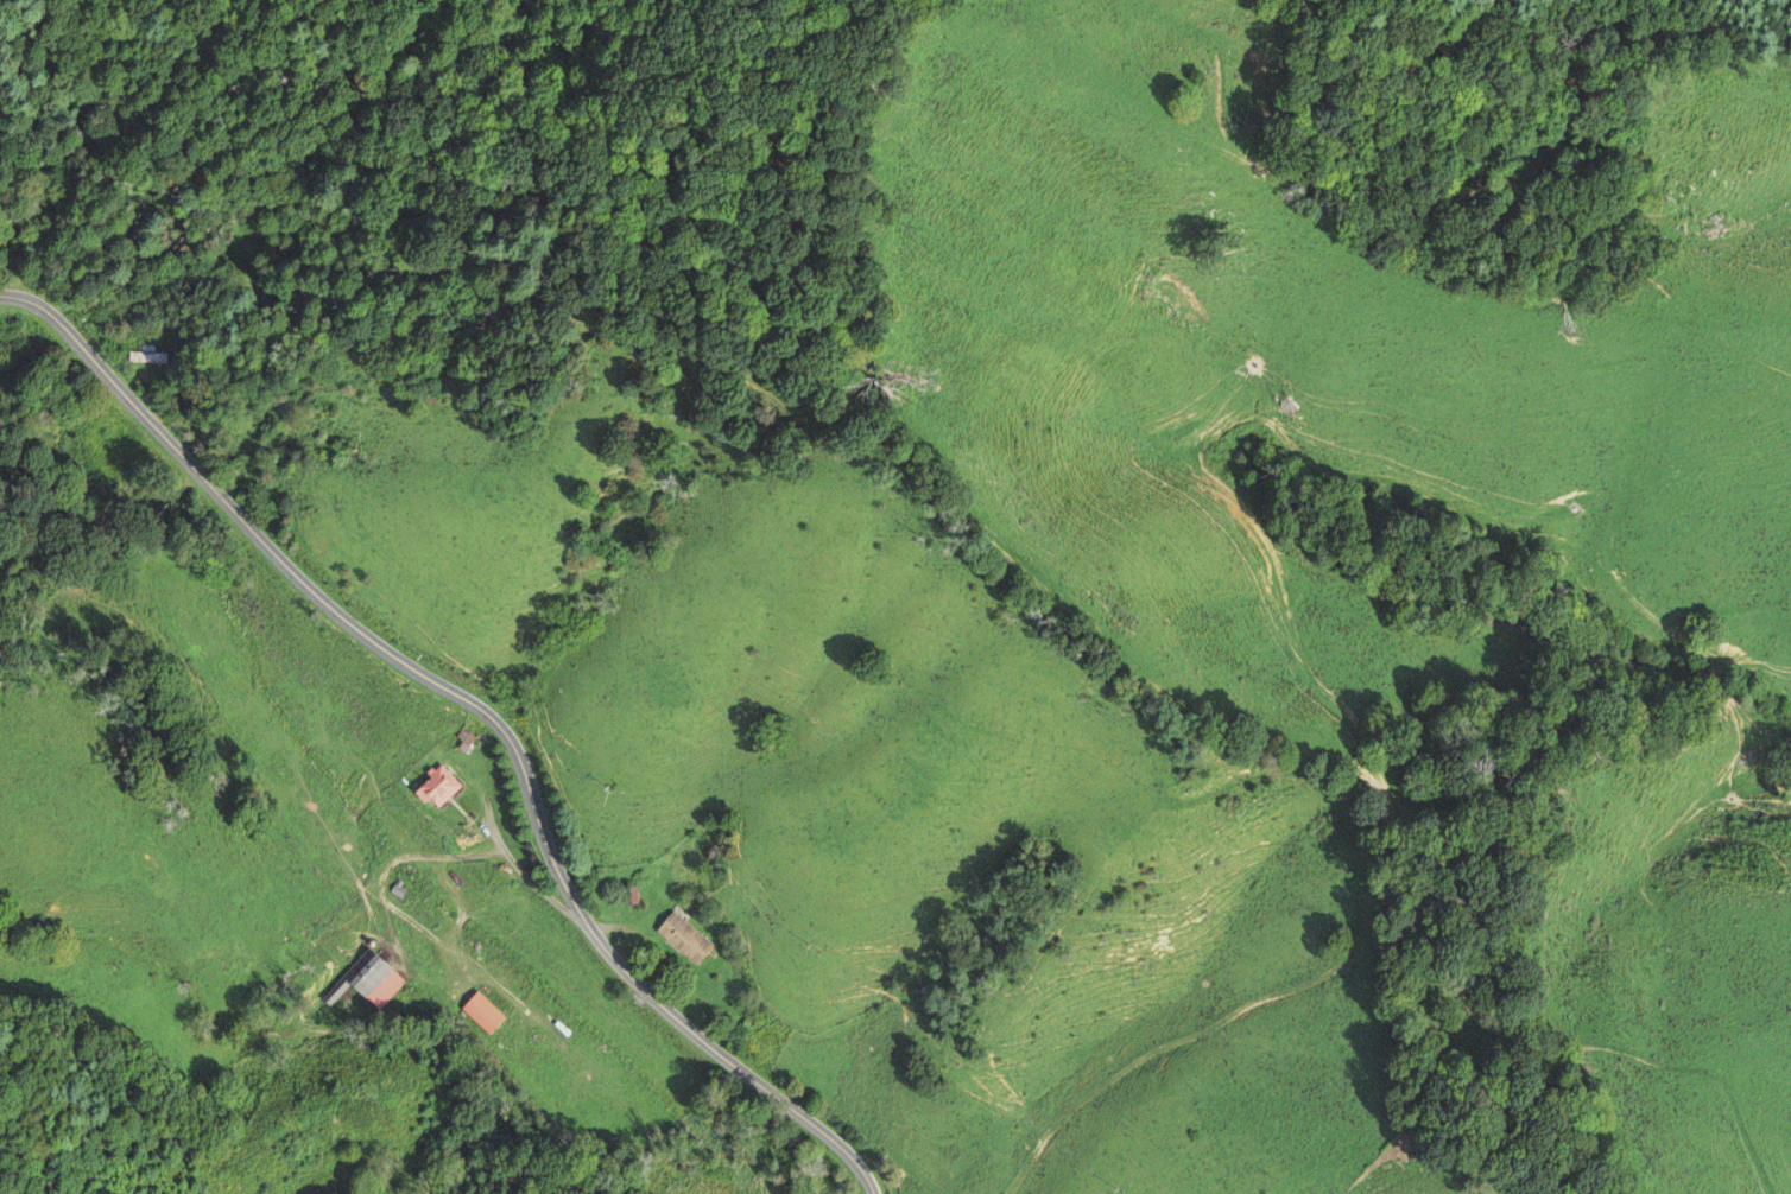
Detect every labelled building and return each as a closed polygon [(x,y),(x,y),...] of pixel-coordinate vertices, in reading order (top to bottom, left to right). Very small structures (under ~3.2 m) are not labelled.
[(436,810),(462,787),(442,765),(416,788),(436,810)] [(475,837),(467,829),(455,841),(463,849),(475,837)] [(714,946),(673,911),(656,931),(697,965),(714,946)] [(407,982),(372,948),(321,998),(330,1006),(352,984),(378,1010),(407,982)] [(488,1037),(506,1018),(479,991),(461,1010),(488,1037)]
